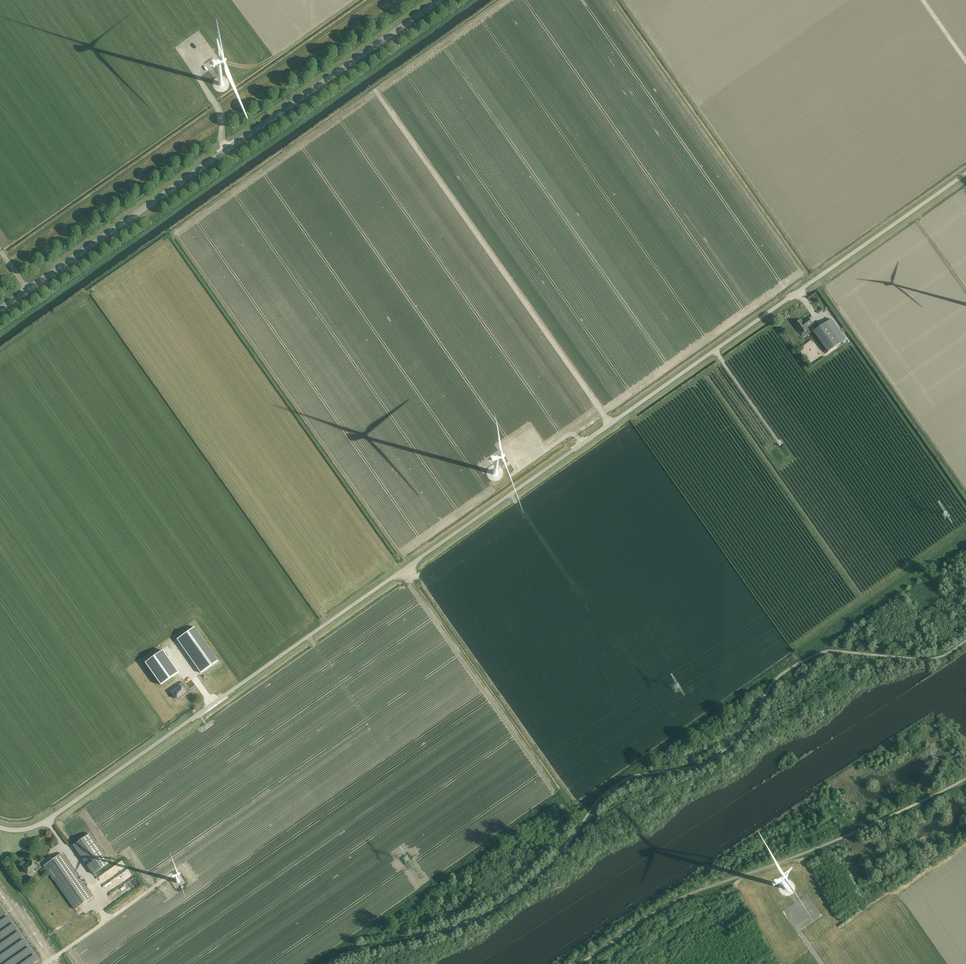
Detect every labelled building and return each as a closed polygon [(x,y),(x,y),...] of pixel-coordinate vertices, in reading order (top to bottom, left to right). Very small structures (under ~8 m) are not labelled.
[(795,324),(802,334),(808,329),(807,327),(813,323),(809,318),(805,321),(804,323),(802,320),(795,324)] [(828,352),(841,343),(826,323),(814,331),(828,352)] [(201,673),(218,661),(194,627),(177,639),(201,673)] [(172,645),(165,647),(167,654),(175,651),(172,645)] [(163,650),(145,662),(161,685),(179,672),(163,650)] [(179,688),(173,692),(177,699),(186,692),(184,689),(186,687),(183,682),(177,685),(179,688)] [(93,874),(110,862),(90,834),(73,845),(93,874)] [(62,853),(44,866),(54,880),(54,879),(75,909),(93,897),(62,853)] [(118,870),(126,865),(123,860),(115,865),(118,870)] [(37,871),(42,867),(38,863),(36,865),(33,861),(24,867),(28,873),(35,869),(37,871)] [(120,882),(132,874),(129,869),(117,877),(120,882)]
